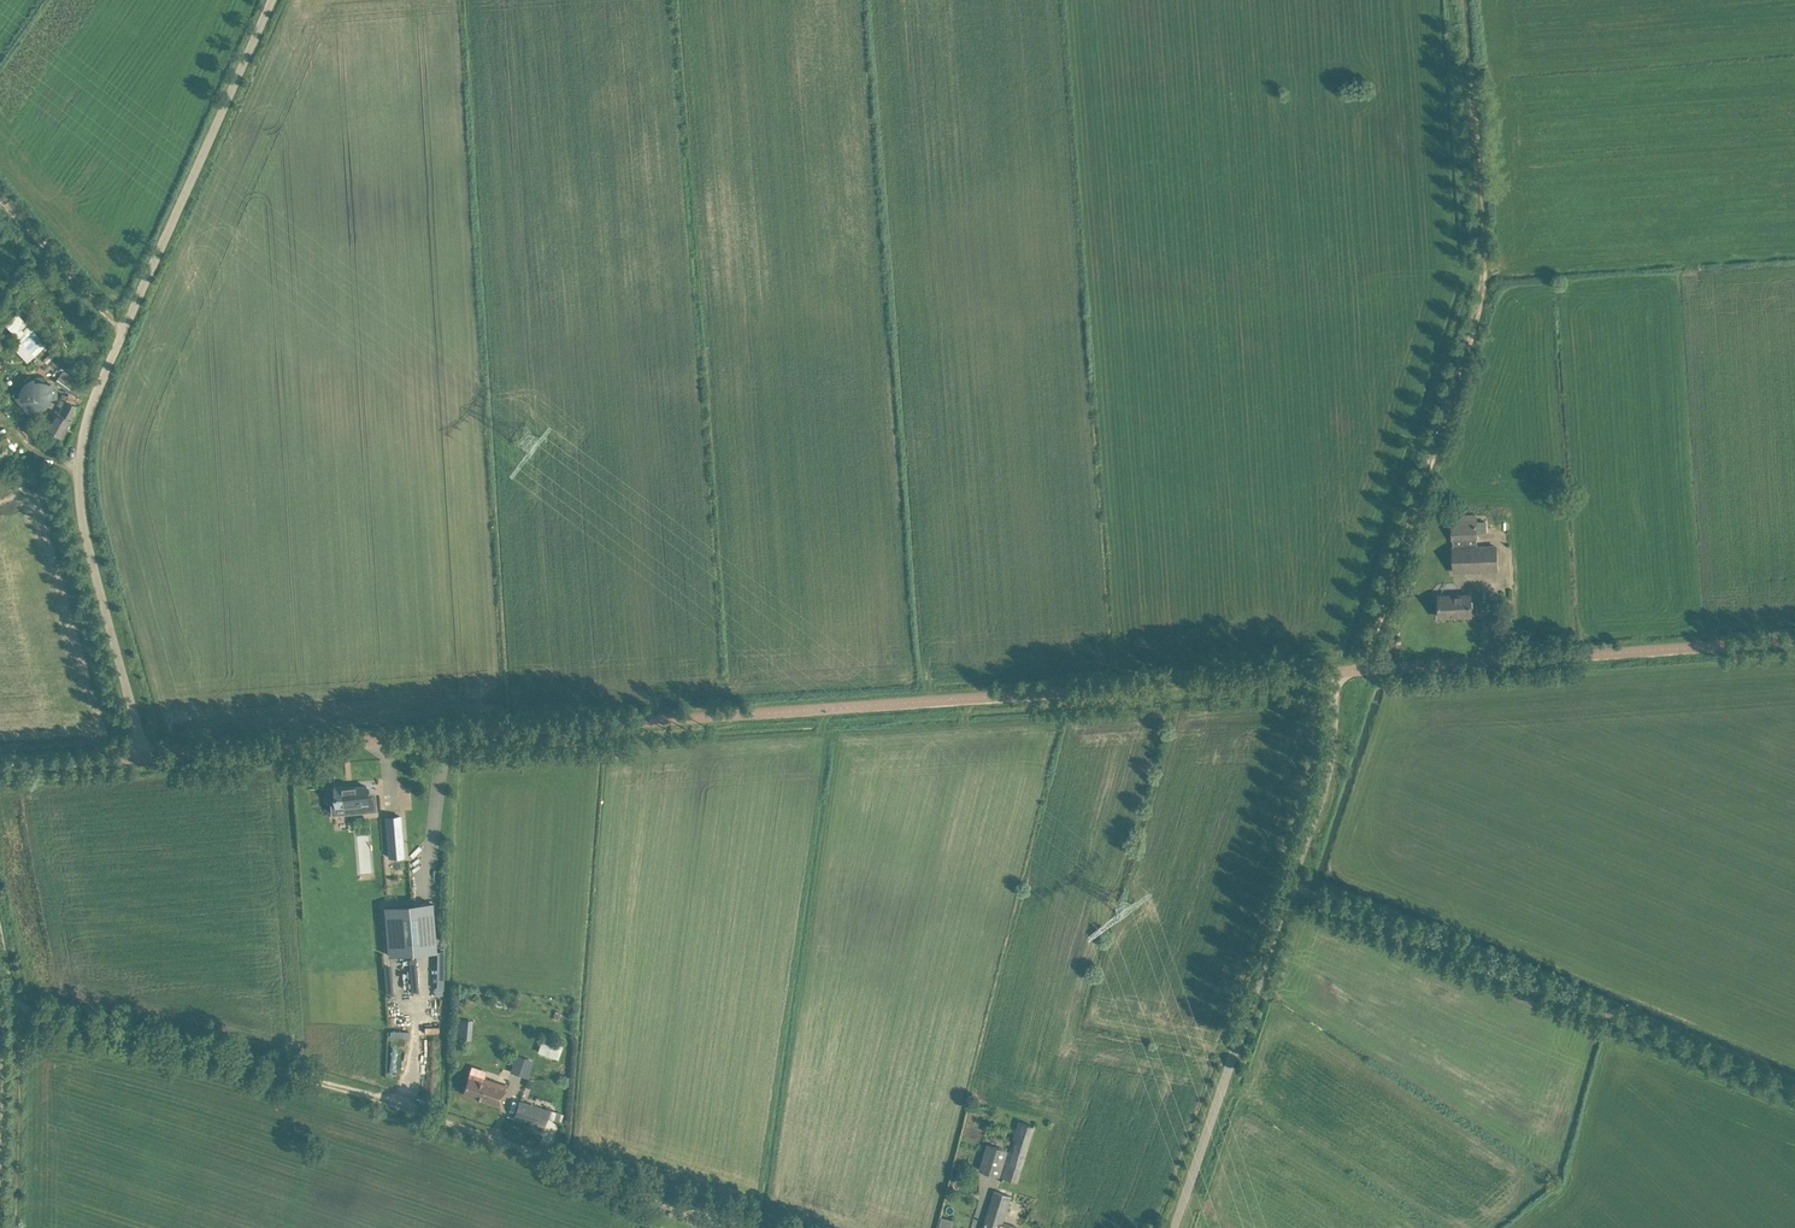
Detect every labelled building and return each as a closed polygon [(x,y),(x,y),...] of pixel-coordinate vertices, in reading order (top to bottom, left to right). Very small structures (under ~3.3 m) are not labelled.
[(16,312),(5,322),(34,354),(45,344),(16,312)] [(63,370),(56,382),(80,395),(87,384),(63,370)] [(22,398),(19,400),(26,409),(28,410),(31,411),(37,412),(40,411),(42,410),(45,407),(51,397),(56,397),(55,392),(54,387),(51,383),(49,385),(44,382),(39,381),(39,378),(33,379),(28,382),(24,385),(23,387),(21,391),(21,394),(22,398)] [(47,427),(63,437),(82,405),(65,396),(47,427)] [(1454,571),(1497,570),(1496,546),(1477,547),(1476,519),(1452,519),(1454,571)] [(1470,595),(1439,596),(1439,595),(1439,605),(1438,605),(1438,607),(1439,607),(1440,616),(1471,615),(1470,595)] [(347,785),(335,786),(336,801),(336,806),(346,805),(347,811),(374,808),(373,795),(367,795),(367,792),(366,785),(347,787),(347,785)] [(389,857),(404,856),(402,828),(387,829),(389,857)] [(433,903),(385,907),(389,955),(437,951),(433,903)] [(445,950),(438,950),(436,987),(444,988),(445,950)] [(416,957),(409,957),(412,991),(419,990),(416,957)] [(390,963),(383,963),(386,992),(393,991),(390,963)] [(473,1019),(459,1018),(458,1037),(471,1038),(473,1019)] [(563,1043),(542,1037),(537,1050),(558,1058),(563,1043)] [(517,1051),(510,1070),(528,1077),(534,1057),(517,1051)] [(483,1081),(468,1076),(463,1092),(500,1105),(507,1085),(485,1078),(483,1081)] [(536,1079),(528,1077),(525,1085),(532,1088),(536,1079)] [(545,1125),(550,1110),(515,1099),(507,1125),(516,1127),(519,1117),(545,1125)] [(1003,1175),(1018,1180),(1035,1126),(1020,1121),(1003,1175)] [(981,1170),(1000,1176),(1008,1150),(989,1144),(981,1170)] [(995,1191),(983,1227),(1018,1227),(1003,1222),(1011,1196),(995,1191)] [(955,1218),(943,1215),(940,1227),(953,1227),(955,1218)]
